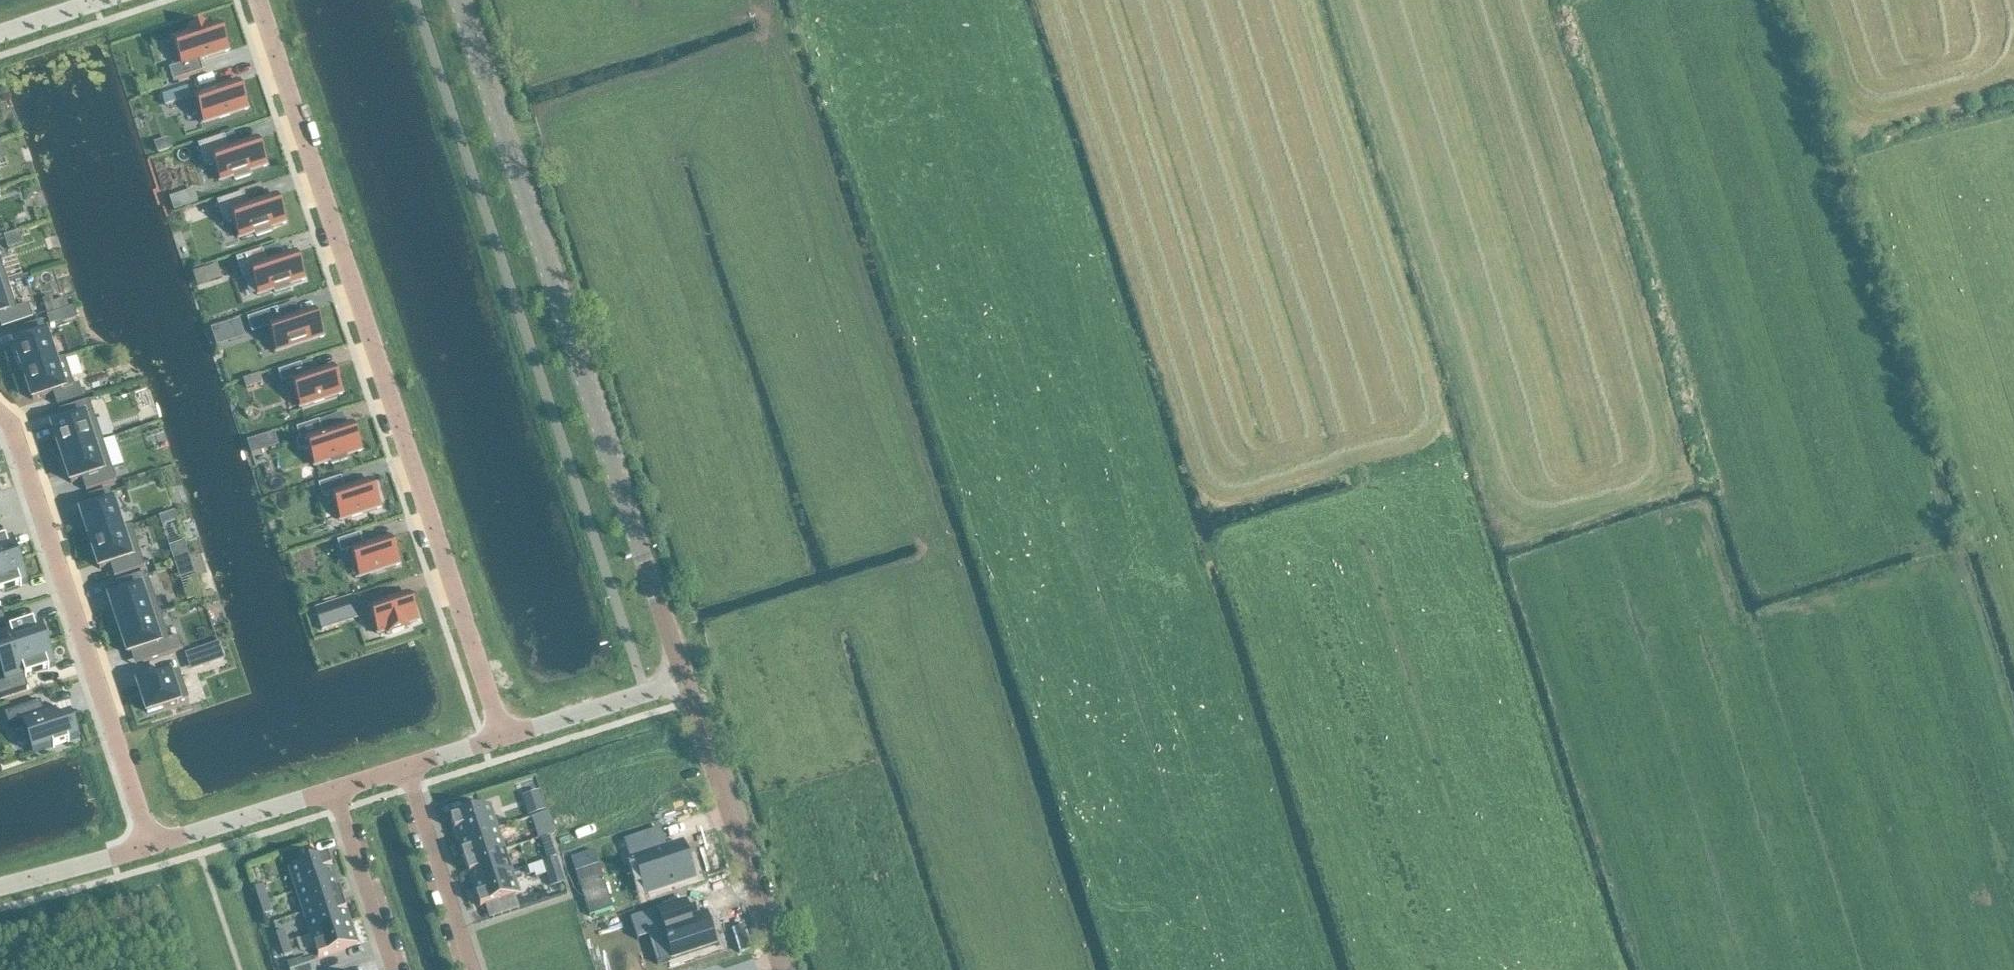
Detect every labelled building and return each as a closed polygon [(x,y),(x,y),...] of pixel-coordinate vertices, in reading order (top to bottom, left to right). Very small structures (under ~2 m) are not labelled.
[(169,71),(174,84),(204,74),(200,63),(229,53),(220,25),(209,29),(208,26),(187,32),(188,36),(173,41),(182,67),(169,71)] [(194,98),(204,126),(248,111),(239,83),(194,98)] [(186,86),(161,94),(165,107),(190,99),(186,86)] [(225,138),(198,147),(205,169),(214,166),(220,183),(235,178),(236,182),(251,177),(250,173),(267,167),(257,138),(228,148),(225,138)] [(246,194),(217,204),(224,226),(234,222),(240,240),(255,234),(257,238),(272,233),(270,229),(286,224),(277,197),(250,205),(246,194)] [(8,249),(24,245),(20,231),(5,235),(8,249)] [(263,253),(236,262),(243,283),(252,280),(258,298),(275,292),(276,295),(291,290),(290,287),(305,282),(296,254),(267,264),(263,253)] [(8,284),(0,259),(0,286),(8,284)] [(217,268),(208,271),(212,285),(222,282),(217,268)] [(0,286),(0,318),(18,312),(8,284),(0,286)] [(67,299),(56,303),(60,314),(71,310),(67,299)] [(277,355),(324,339),(315,312),(282,323),(278,311),(247,322),(252,337),(269,331),(277,355)] [(49,318),(48,318),(52,327),(63,324),(60,314),(49,318)] [(25,343),(14,346),(24,374),(56,363),(43,323),(21,330),(25,343)] [(239,323),(224,328),(230,345),(245,340),(239,323)] [(56,363),(24,374),(33,402),(53,395),(57,408),(84,399),(80,386),(74,388),(65,360),(56,363)] [(300,410),(343,396),(334,368),(305,378),(301,367),(278,374),(282,386),(292,383),(300,410)] [(248,389),(263,383),(261,375),(245,380),(248,389)] [(64,425),(52,429),(62,457),(103,443),(90,403),(59,413),(64,425)] [(302,442),(299,443),(302,453),(311,450),(317,468),(362,453),(353,425),(325,434),(321,423),(299,431),(302,442)] [(274,435),(263,438),(267,451),(278,448),(274,435)] [(103,443),(62,457),(71,485),(82,481),(86,494),(117,484),(103,443)] [(381,510),(372,482),(345,491),(341,479),(318,487),(322,499),(332,496),(340,523),(381,510)] [(92,511),(81,515),(90,543),(123,532),(109,492),(88,499),(92,511)] [(159,518),(167,545),(165,545),(175,580),(191,576),(173,514),(159,518)] [(123,532),(90,543),(100,571),(111,567),(113,573),(143,563),(132,529),(123,532)] [(400,567),(391,539),(364,547),(360,536),(337,544),(341,556),(351,553),(360,580),(400,567)] [(19,562),(18,560),(17,560),(11,541),(13,541),(13,539),(6,541),(6,540),(5,541),(5,542),(0,543),(0,569),(19,562)] [(21,587),(21,588),(22,588),(22,587),(28,585),(28,583),(25,584),(19,565),(20,565),(19,562),(0,569),(0,594),(21,587)] [(121,597),(110,601),(119,629),(160,615),(147,575),(117,585),(121,597)] [(418,623),(409,595),(369,609),(378,636),(387,633),(388,637),(409,630),(408,626),(418,623)] [(353,600),(315,612),(322,633),(359,621),(353,600)] [(160,615),(119,629),(128,657),(139,653),(143,665),(183,652),(179,637),(169,641),(160,615)] [(0,636),(0,661),(46,646),(45,643),(46,643),(39,625),(41,624),(41,623),(34,625),(34,624),(33,624),(33,625),(12,632),(11,631),(10,632),(11,633),(0,636)] [(0,685),(0,700),(29,691),(28,690),(24,691),(20,680),(25,678),(26,679),(27,679),(27,678),(48,671),(48,672),(49,672),(49,670),(56,668),(55,667),(53,667),(48,648),(47,649),(46,646),(0,661),(0,663),(7,683),(0,685)] [(202,651),(186,656),(191,673),(207,667),(202,651)] [(180,673),(138,686),(148,715),(189,702),(180,673)] [(41,703),(5,715),(9,729),(23,724),(23,725),(24,724),(34,754),(33,754),(33,756),(54,749),(54,750),(56,749),(55,748),(68,744),(69,745),(70,744),(70,743),(80,740),(79,739),(78,739),(76,732),(75,732),(70,718),(72,717),(71,715),(58,720),(55,714),(57,713),(56,712),(41,717),(37,706),(41,704),(41,703)] [(538,793),(522,798),(528,817),(544,812),(538,793)] [(497,830),(490,808),(451,821),(458,843),(497,830)] [(552,825),(548,814),(540,816),(544,828),(552,825)] [(505,852),(497,830),(458,843),(466,865),(505,852)] [(661,831),(624,843),(631,865),(635,864),(645,896),(694,880),(683,846),(667,851),(661,831)] [(552,848),(544,850),(548,862),(556,859),(552,848)] [(473,887),(512,874),(505,852),(466,865),(473,887)] [(328,858),(289,871),(297,893),(336,880),(328,858)] [(543,863),(528,869),(531,876),(535,875),(536,879),(547,875),(551,887),(563,883),(556,859),(548,862),(543,863)] [(519,896),(512,874),(473,887),(480,909),(519,896)] [(343,902),(336,880),(297,893),(304,915),(343,902)] [(268,903),(263,888),(255,890),(260,905),(268,903)] [(350,924),(343,902),(304,915),(311,937),(350,924)] [(688,902),(631,921),(638,941),(640,941),(639,939),(650,935),(659,964),(657,965),(658,967),(716,947),(706,915),(694,919),(688,902)] [(272,914),(268,903),(260,905),(264,917),(272,914)] [(358,946),(350,924),(311,937),(319,959),(358,946)] [(285,933),(277,935),(281,947),(289,945),(285,933)] [(608,942),(592,947),(596,957),(611,952),(608,942)] [(292,956),(289,945),(281,947),(284,958),(292,956)] [(288,964),(290,969),(317,969),(313,959),(303,962),(302,959),(288,964)]
